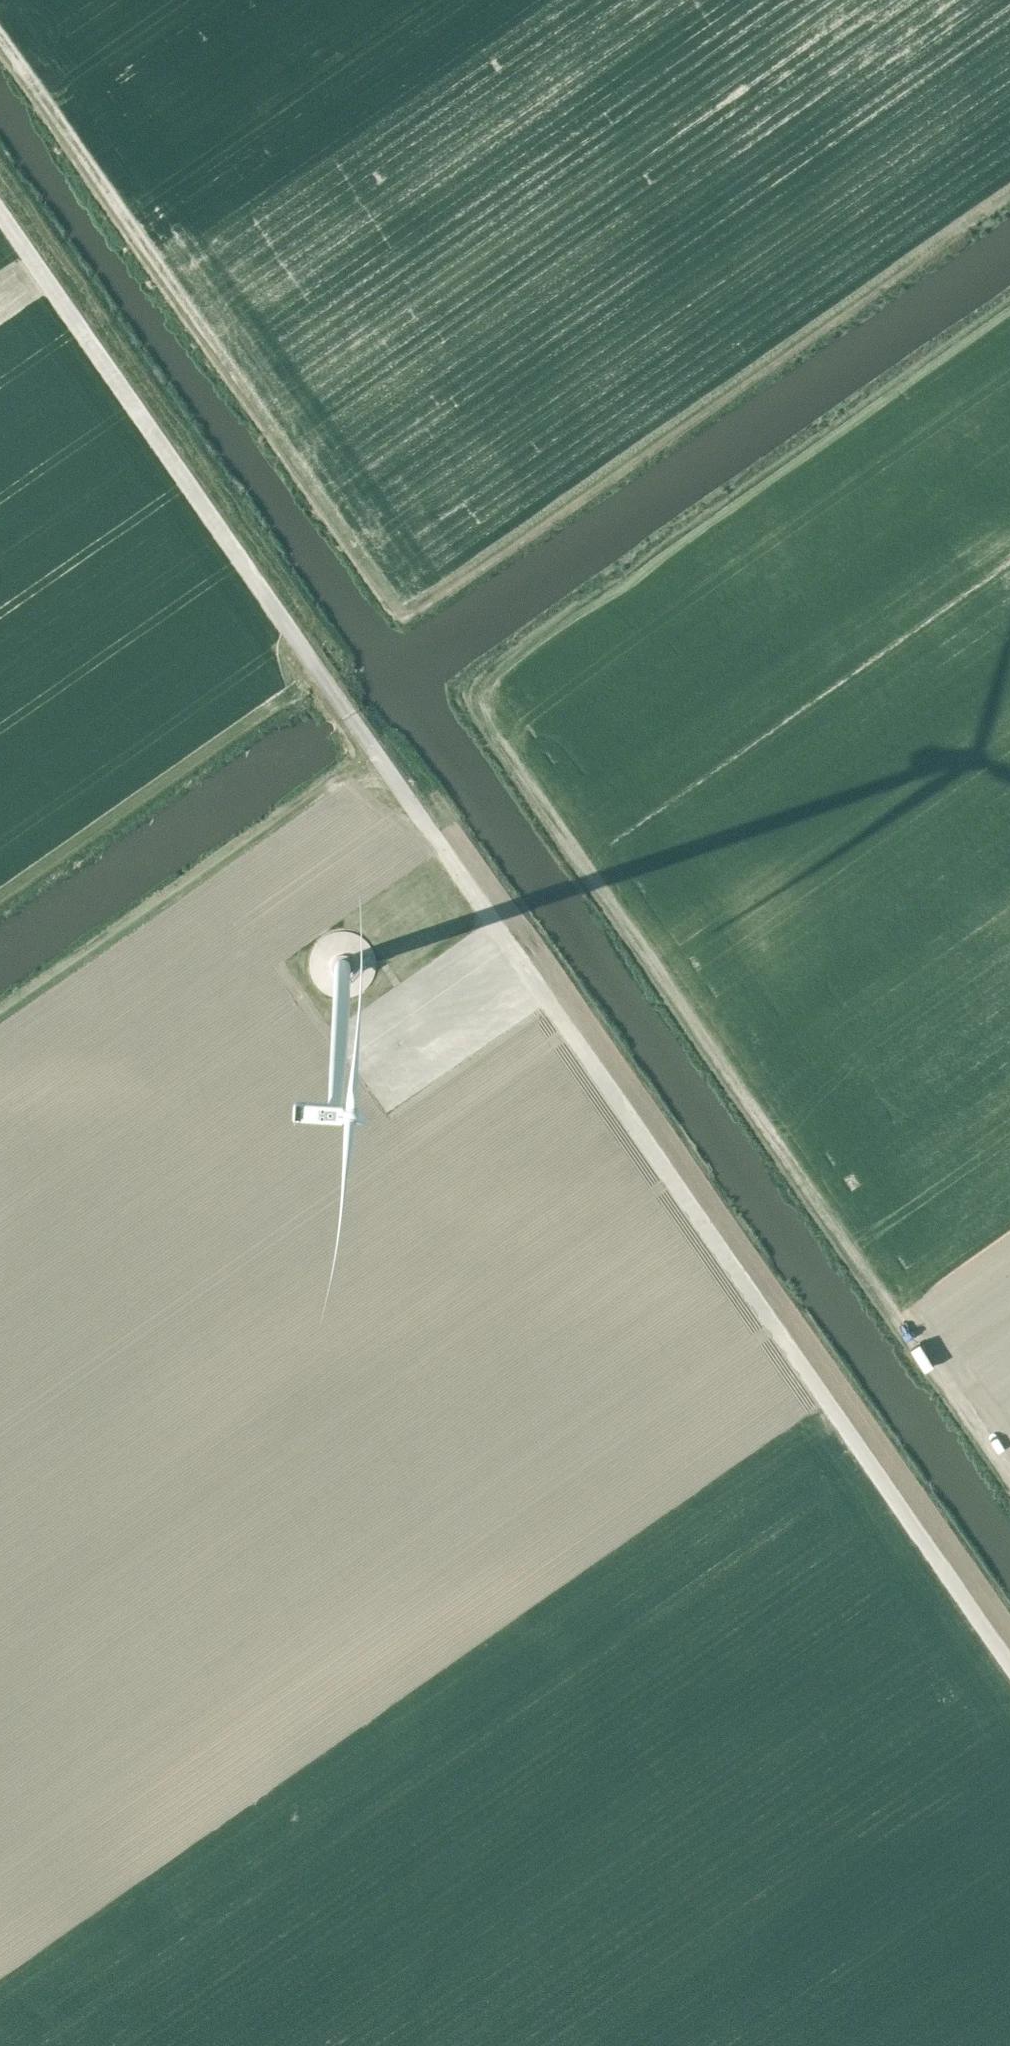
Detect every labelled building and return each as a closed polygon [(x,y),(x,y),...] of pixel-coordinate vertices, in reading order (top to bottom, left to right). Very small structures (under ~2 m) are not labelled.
[(342,974),(356,963),(344,948),(330,959),(342,974)]
